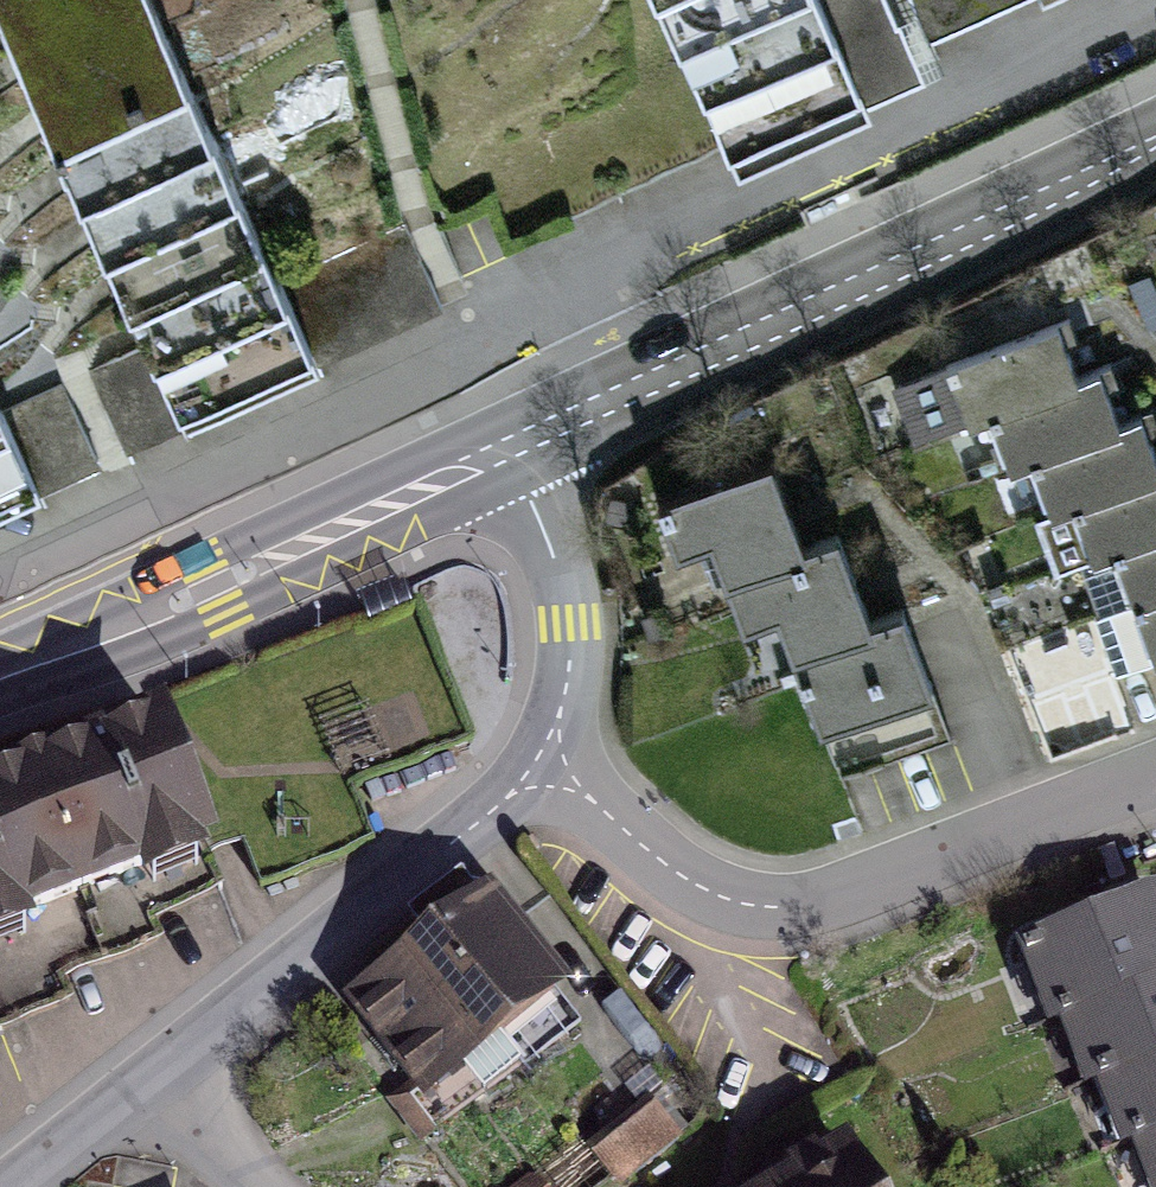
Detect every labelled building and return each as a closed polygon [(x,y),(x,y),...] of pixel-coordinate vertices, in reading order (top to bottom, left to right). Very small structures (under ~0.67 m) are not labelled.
[(199,429),(339,366),(172,0),(2,0),(199,429)] [(748,167),(890,103),(843,0),(672,0),(748,167)] [(985,428),(1004,420),(1100,380),(1077,324),(961,372),(985,428)] [(61,496),(0,363),(0,524),(61,496)] [(1027,473),(1046,465),(1142,425),(1120,371),(1100,380),(1004,420),(1027,473)] [(1088,510),(1155,482),(1155,419),(1142,425),(1046,465),(1068,518),(1088,510)] [(727,542),(742,581),(824,550),(792,464),(678,507),(696,554),(727,542)] [(1129,556),(1155,545),(1155,482),(1088,510),(1110,564),(1129,556)] [(795,618),(809,655),(893,623),(860,536),(824,550),(742,581),(761,631),(795,618)] [(1151,609),(1155,607),(1155,545),(1129,556),(1151,609)] [(809,655),(839,734),(953,691),(923,612),(893,623),(809,655)] [(184,712),(0,785),(0,946),(239,850),(184,712)] [(586,991),(506,888),(430,947),(510,1050),(586,991)] [(1034,953),(1061,1020),(1070,1016),(1155,982),(1155,904),(1034,953)] [(510,1050),(430,947),(354,1006),(435,1109),(510,1050)] [(1070,1016),(1097,1084),(1107,1080),(1155,1060),(1155,982),(1070,1016)] [(1107,1080),(1134,1147),(1144,1143),(1155,1139),(1155,1060),(1107,1080)] [(1144,1143),(1155,1174),(1155,1139),(1144,1143)] [(869,1146),(800,1186),(894,1186),(869,1146)]
